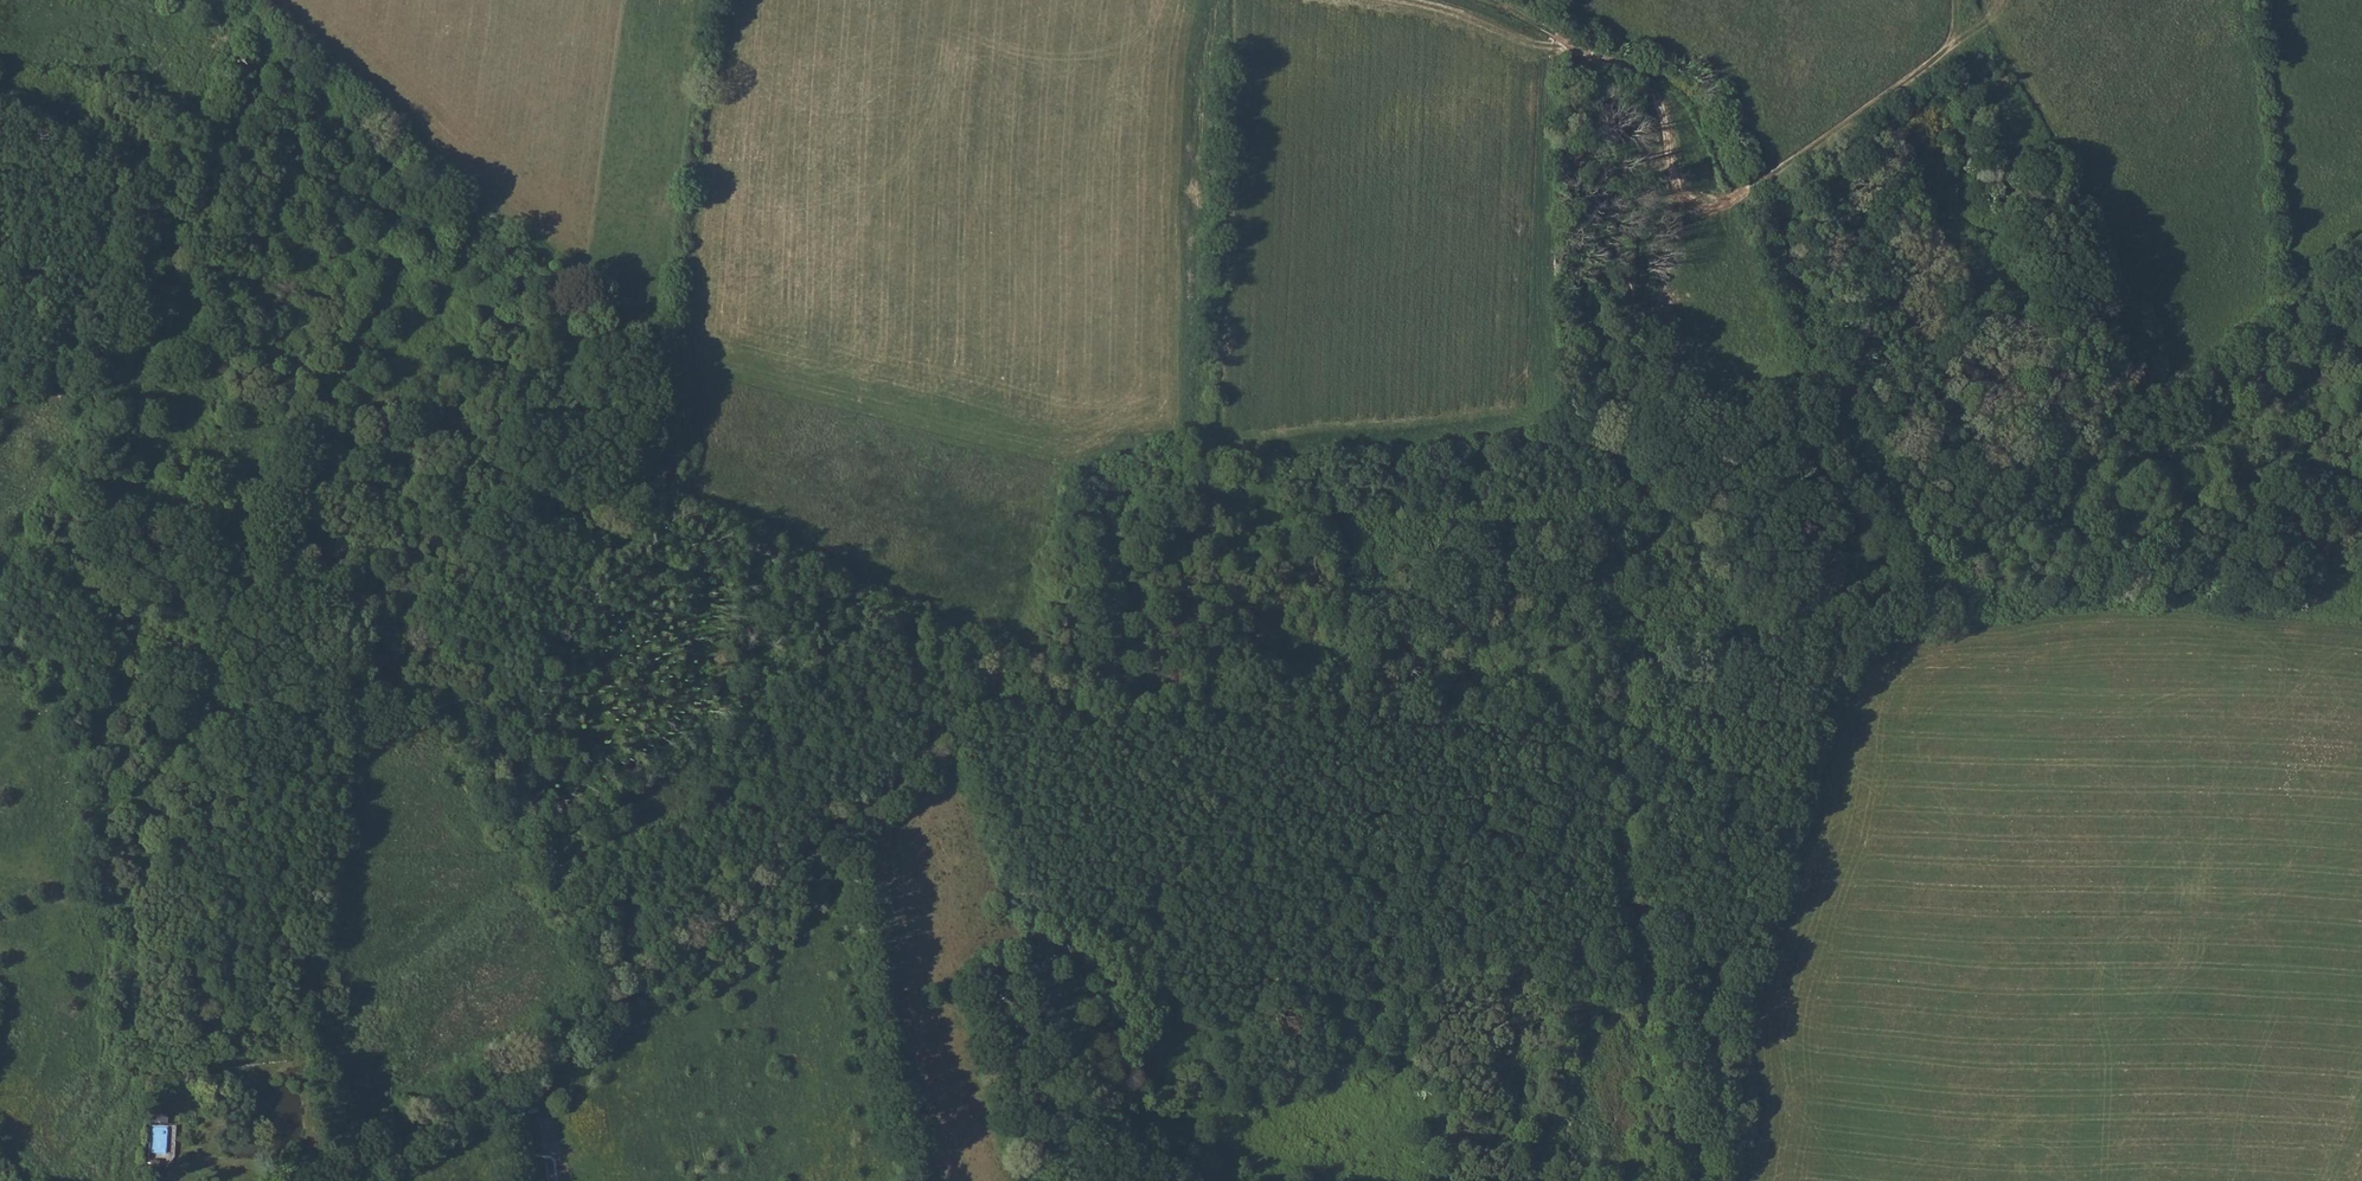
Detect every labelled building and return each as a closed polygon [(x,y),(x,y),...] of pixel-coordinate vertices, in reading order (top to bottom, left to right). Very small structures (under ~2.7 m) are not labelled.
[(2004,171),(2014,168),(2012,158),(2002,160),(2004,171)] [(168,1112),(157,1111),(156,1120),(167,1121),(168,1112)]
